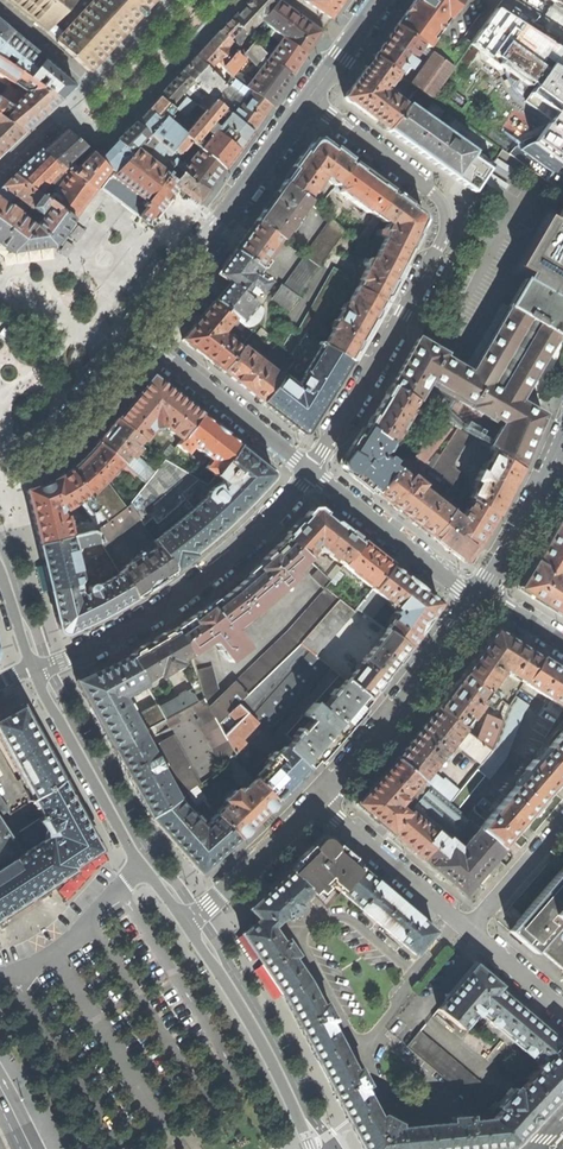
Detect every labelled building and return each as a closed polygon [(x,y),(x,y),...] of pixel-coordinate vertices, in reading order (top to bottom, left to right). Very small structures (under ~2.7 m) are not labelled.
[(90,70),(108,50),(141,14),(154,0),(92,0),(61,33),(58,30),(52,25),(75,0),(6,0),(37,25),(44,30),(47,30),(48,29),(54,34),(57,38),(56,39),(57,42),(87,71),(90,70)] [(231,18),(240,28),(246,33),(247,33),(259,20),(260,20),(278,1),(276,0),(248,0),(243,5),(231,18)] [(305,1),(329,18),(343,0),(305,0),(305,1)] [(395,25),(421,45),(426,48),(461,0),(414,0),(395,25)] [(299,17),(278,1),(260,20),(273,30),(285,37),(284,38),(306,53),(313,43),(321,32),(299,17)] [(496,8),(470,44),(505,69),(505,72),(506,77),(510,87),(518,97),(550,121),(542,129),(535,133),(524,140),(515,147),(509,154),(562,194),(562,48),(496,8)] [(224,25),(219,31),(228,40),(240,28),(231,18),(224,25)] [(11,33),(0,23),(0,46),(11,33)] [(384,42),(374,56),(398,74),(402,67),(407,70),(415,60),(412,57),(421,45),(395,25),(384,42)] [(208,43),(196,57),(214,74),(221,65),(222,66),(233,51),(234,50),(246,33),(240,28),(228,40),(219,31),(208,43)] [(258,28),(250,37),(257,45),(267,35),(258,28)] [(11,33),(0,46),(0,60),(2,61),(8,55),(15,61),(10,67),(27,78),(43,59),(28,47),(11,33)] [(231,77),(247,87),(271,106),(272,107),(283,90),(293,75),(268,59),(260,49),(257,45),(250,37),(249,37),(236,53),(233,51),(222,66),(231,77)] [(299,64),(306,53),(284,38),(283,37),(273,51),(264,44),(260,49),(268,59),(293,75),(299,64)] [(411,83),(418,89),(431,99),(453,67),(433,53),(411,83)] [(344,97),(386,130),(405,105),(383,89),(385,85),(388,87),(398,74),(374,56),(359,77),(344,97)] [(189,64),(182,71),(193,81),(190,85),(194,89),(197,85),(209,96),(203,102),(186,89),(182,93),(186,97),(195,104),(204,111),(205,112),(214,100),(226,85),(214,74),(196,57),(189,64)] [(59,72),(43,59),(27,78),(34,82),(40,75),(46,80),(40,86),(60,100),(74,87),(74,85),(59,72)] [(1,112),(2,113),(4,111),(9,114),(4,120),(22,133),(42,116),(60,100),(40,86),(34,82),(27,78),(10,67),(2,61),(0,60),(0,75),(26,92),(11,107),(0,99),(0,113),(1,112)] [(171,83),(159,96),(170,106),(182,93),(186,89),(190,85),(193,81),(182,71),(171,83)] [(261,119),(271,106),(247,87),(231,77),(226,85),(214,100),(252,132),(261,119)] [(415,151),(455,179),(474,153),(454,139),(443,130),(438,128),(420,115),(431,99),(418,89),(405,105),(386,130),(415,151)] [(153,102),(147,108),(161,121),(149,134),(151,136),(168,151),(169,151),(184,135),(185,135),(169,121),(172,117),(170,115),(174,110),(170,106),(159,96),(153,102)] [(195,104),(186,97),(177,108),(186,115),(195,104)] [(234,157),(237,153),(241,148),(245,143),(248,137),(252,132),(214,100),(205,112),(204,111),(185,135),(184,135),(192,142),(200,148),(225,169),(228,165),(231,161),(234,157)] [(141,115),(135,122),(149,134),(161,121),(147,108),(141,115)] [(22,133),(4,120),(0,117),(0,154),(22,133)] [(125,132),(117,140),(130,153),(141,141),(142,142),(146,137),(148,139),(151,136),(149,134),(135,122),(125,132)] [(53,139),(41,151),(63,167),(86,146),(64,129),(53,139)] [(217,180),(225,169),(200,148),(186,165),(183,163),(181,164),(175,159),(181,153),(182,154),(192,142),(184,135),(169,151),(168,151),(164,156),(174,165),(177,167),(182,171),(197,183),(210,189),(217,180)] [(136,148),(137,150),(111,177),(102,188),(120,202),(139,216),(146,208),(143,205),(147,201),(146,200),(167,174),(174,165),(164,156),(168,151),(151,136),(148,139),(144,144),(142,142),(136,148)] [(298,161),(283,181),(306,198),(311,192),(312,192),(314,193),(323,180),(323,179),(321,177),(324,174),(328,177),(327,178),(335,184),(352,163),(321,139),(317,139),(313,140),(298,161)] [(130,153),(117,140),(109,148),(104,153),(99,159),(110,171),(113,173),(131,153),(130,153)] [(29,162),(15,175),(73,219),(83,205),(95,190),(69,172),(54,192),(48,187),(65,168),(63,167),(41,151),(29,162)] [(95,155),(92,152),(76,168),(71,162),(65,168),(69,172),(95,190),(102,180),(110,171),(99,159),(95,155)] [(370,177),(352,163),(335,184),(340,188),(338,192),(366,213),(367,212),(373,216),(391,192),(370,177)] [(174,165),(167,174),(170,176),(177,167),(174,165)] [(199,203),(210,189),(197,183),(182,171),(177,176),(179,178),(176,181),(177,182),(175,184),(178,187),(189,196),(199,203)] [(164,205),(178,187),(175,184),(177,182),(176,181),(170,176),(167,174),(146,200),(147,201),(143,205),(146,208),(139,216),(149,224),(164,205)] [(4,186),(0,189),(0,244),(12,253),(13,252),(51,246),(53,246),(73,219),(15,175),(4,186)] [(270,200),(254,222),(278,239),(279,240),(308,200),(306,198),(283,181),(270,200)] [(426,217),(391,192),(373,216),(381,222),(384,221),(388,223),(384,231),(376,230),(375,235),(380,236),(381,237),(382,239),(384,239),(378,252),(403,265),(414,243),(426,217)] [(526,278),(539,286),(539,287),(558,298),(561,293),(562,293),(562,205),(555,219),(550,217),(521,267),(521,268),(529,273),(526,278)] [(332,219),(304,257),(318,268),(345,231),(332,219)] [(243,237),(234,251),(257,268),(278,239),(254,222),(243,237)] [(229,283),(214,301),(234,317),(244,326),(248,325),(253,322),(256,319),(258,314),(259,308),(254,304),(243,295),(251,284),(260,291),(266,283),(256,275),(260,270),(257,268),(234,251),(225,262),(217,274),(229,283)] [(394,281),(403,265),(378,252),(372,261),(369,259),(366,258),(364,259),(363,260),(362,263),(363,265),(366,267),(361,277),(360,278),(359,280),(360,281),(356,287),(383,301),(394,281)] [(303,257),(282,285),(297,296),(318,268),(304,257),(303,257)] [(296,330),(300,333),(334,273),(330,270),(296,330)] [(369,327),(383,301),(356,287),(347,303),(345,302),(330,329),(331,330),(329,335),(326,334),(326,331),(353,283),(334,273),(300,333),(304,334),(350,361),(369,327)] [(391,386),(416,401),(427,383),(449,395),(446,401),(430,391),(422,405),(457,427),(459,428),(467,415),(488,427),(480,441),(494,450),(520,467),(532,440),(542,415),(518,401),(555,335),(556,335),(562,324),(562,301),(559,298),(559,299),(558,298),(539,287),(539,286),(526,278),(525,278),(524,278),(509,307),(488,345),(471,374),(443,357),(444,354),(417,339),(404,362),(391,386)] [(297,296),(282,285),(281,285),(272,298),(288,309),(297,296)] [(204,357),(222,371),(239,348),(216,330),(219,326),(221,328),(223,328),(224,328),(234,317),(214,301),(198,320),(182,339),(204,357)] [(115,316),(116,317),(120,312),(124,306),(120,304),(114,312),(113,314),(115,316)] [(304,434),(307,432),(332,391),(350,361),(304,334),(290,355),(295,359),(280,378),(261,402),(281,418),(301,433),(304,434)] [(274,342),(268,338),(264,342),(270,347),(274,342)] [(243,388),(261,402),(280,378),(272,372),(273,371),(266,365),(264,367),(254,359),(255,357),(248,351),(247,352),(240,346),(239,348),(222,371),(243,388)] [(130,404),(117,419),(141,440),(143,441),(153,429),(165,427),(181,440),(201,415),(152,376),(140,391),(134,398),(130,404)] [(379,405),(366,425),(389,442),(390,442),(394,437),(395,438),(413,408),(412,407),(416,401),(391,386),(379,405)] [(219,429),(201,415),(181,440),(177,445),(187,453),(193,445),(210,460),(205,467),(215,475),(239,445),(219,429)] [(405,515),(431,536),(451,510),(463,494),(457,490),(451,485),(438,501),(419,487),(421,484),(412,476),(449,427),(436,417),(395,468),(376,492),(405,515)] [(106,432),(97,442),(122,463),(147,484),(156,471),(132,451),(141,440),(117,419),(106,432)] [(360,480),(376,492),(395,468),(391,465),(394,460),(388,457),(385,460),(381,457),(389,442),(366,425),(355,443),(342,465),(360,480)] [(470,435),(459,428),(457,427),(429,470),(451,485),(457,490),(467,478),(455,470),(453,463),(470,435)] [(80,462),(69,471),(107,522),(125,508),(105,480),(122,463),(97,442),(90,452),(85,457),(80,462)] [(259,460),(239,445),(215,475),(208,484),(239,516),(255,501),(278,475),(259,460)] [(508,489),(520,467),(494,450),(482,473),(479,471),(475,479),(478,480),(469,498),(471,499),(494,516),(508,489)] [(208,545),(239,516),(208,484),(165,460),(156,471),(147,484),(130,505),(139,518),(144,525),(154,517),(158,522),(184,498),(191,507),(154,540),(158,546),(175,571),(208,545)] [(33,520),(39,544),(72,536),(67,517),(63,518),(60,513),(62,510),(65,511),(79,503),(93,522),(92,525),(87,523),(76,526),(76,528),(78,535),(94,532),(107,522),(69,471),(59,477),(49,483),(38,487),(26,491),(33,520)] [(463,560),(468,560),(494,516),(471,499),(460,517),(451,510),(431,536),(449,549),(463,560)] [(316,504),(285,538),(307,558),(314,551),(313,549),(312,548),(315,545),(318,547),(318,549),(318,551),(320,552),(323,552),(325,551),(343,565),(362,541),(339,523),(316,504)] [(45,570),(51,591),(78,584),(81,578),(74,551),(76,548),(100,542),(103,545),(139,518),(130,505),(125,508),(107,522),(94,532),(78,535),(72,536),(39,544),(45,570)] [(549,548),(539,564),(537,564),(521,589),(537,600),(536,602),(540,605),(544,607),(545,606),(562,617),(562,519),(549,548)] [(174,630),(190,654),(208,641),(208,640),(213,637),(216,640),(216,643),(229,661),(247,648),(237,634),(258,617),(299,581),(292,573),(307,558),(285,538),(263,559),(265,562),(257,569),(235,589),(217,603),(202,614),(200,611),(174,629),(174,630)] [(376,553),(362,541),(343,565),(372,588),(391,564),(376,553)] [(155,584),(175,571),(158,546),(145,554),(143,553),(141,552),(138,553),(135,557),(124,564),(125,566),(119,571),(120,573),(135,598),(155,584)] [(412,581),(391,564),(372,588),(356,608),(371,619),(386,600),(400,611),(398,612),(396,611),(394,613),(397,615),(386,630),(387,631),(409,647),(425,624),(440,603),(412,581)] [(312,576),(324,588),(331,581),(319,569),(312,576)] [(59,629),(68,633),(99,618),(104,615),(135,598),(120,573),(97,586),(93,584),(89,586),(87,589),(88,592),(81,593),(78,584),(51,591),(55,611),(59,629)] [(237,704),(279,743),(303,716),(312,706),(340,675),(316,655),(354,611),(326,589),(288,631),(225,692),(218,690),(211,666),(196,670),(204,698),(218,724),(237,704)] [(151,643),(129,656),(144,682),(158,674),(160,677),(180,666),(179,663),(191,656),(190,654),(174,630),(151,643)] [(495,630),(464,674),(488,691),(501,674),(500,672),(502,669),(524,684),(540,659),(527,650),(495,630)] [(389,673),(409,647),(387,631),(347,681),(369,699),(389,673)] [(96,718),(113,749),(138,736),(165,721),(159,709),(157,705),(134,718),(123,698),(145,685),(144,682),(129,656),(77,683),(96,718)] [(540,659),(524,684),(562,709),(562,674),(540,659)] [(449,694),(437,709),(462,728),(470,717),(473,720),(481,709),(479,706),(482,702),(495,711),(502,702),(488,691),(464,674),(449,694)] [(310,722),(285,751),(307,773),(331,745),(353,720),(369,702),(346,683),(320,711),(312,706),(303,716),(310,722)] [(190,692),(159,709),(165,721),(169,728),(180,723),(176,715),(192,707),(199,719),(197,720),(221,768),(241,790),(243,791),(255,782),(245,771),(258,759),(243,742),(258,726),(238,708),(218,725),(204,700),(198,703),(190,692)] [(528,706),(515,697),(509,706),(502,724),(487,719),(479,742),(492,752),(481,765),(476,771),(488,781),(506,759),(523,714),(528,706)] [(7,918),(8,916),(22,907),(35,898),(38,898),(46,893),(47,891),(66,879),(68,879),(75,874),(73,869),(100,851),(62,780),(23,706),(5,716),(0,718),(0,737),(36,797),(31,800),(42,819),(10,839),(0,824),(0,923),(7,918)] [(417,735),(396,760),(449,805),(459,793),(444,781),(442,783),(431,772),(454,743),(481,765),(492,752),(479,742),(462,728),(437,709),(417,735)] [(535,763),(533,762),(525,770),(528,773),(478,830),(501,850),(520,827),(524,822),(552,790),(555,787),(562,777),(562,730),(535,763)] [(132,784),(150,818),(175,802),(138,736),(113,749),(132,784)] [(195,807),(205,800),(197,786),(200,785),(173,737),(158,745),(183,793),(185,792),(195,807)] [(265,774),(255,782),(275,803),(292,787),(307,773),(285,751),(284,750),(278,756),(275,754),(267,762),(269,765),(263,771),(265,774)] [(396,760),(380,779),(357,805),(409,849),(462,894),(469,886),(488,864),(501,850),(478,830),(449,805),(396,760)] [(258,820),(275,803),(255,782),(243,791),(241,790),(237,794),(234,792),(223,802),(227,806),(215,816),(218,819),(237,840),(258,820)] [(174,845),(199,874),(237,840),(218,819),(203,829),(200,825),(204,821),(197,813),(192,817),(177,800),(175,802),(150,818),(174,845)] [(305,857),(290,871),(311,894),(316,890),(321,893),(325,888),(322,884),(328,878),(339,889),(335,893),(338,896),(341,893),(361,869),(324,839),(305,857)] [(519,919),(508,931),(534,954),(537,950),(562,972),(562,868),(519,919)] [(380,886),(361,869),(341,893),(378,924),(397,901),(380,886)] [(267,971),(283,995),(307,980),(294,957),(294,954),(289,944),(287,943),(285,940),(283,941),(275,928),(285,919),(287,919),(290,916),(291,916),(299,907),(299,906),(311,894),(290,871),(269,892),(250,910),(258,919),(241,933),(267,971)] [(414,915),(397,901),(378,924),(415,954),(434,932),(415,916),(414,915)] [(476,965),(464,980),(461,979),(458,982),(458,983),(455,986),(457,987),(438,1009),(461,1028),(479,1008),(491,1019),(489,1022),(496,1027),(498,1025),(524,1048),(522,1050),(529,1057),(531,1054),(543,1064),(519,1090),(514,1088),(498,1106),(501,1109),(491,1119),(514,1140),(532,1121),(562,1088),(562,1041),(562,1042),(550,1032),(508,996),(498,987),(500,985),(476,965)] [(323,1005),(321,1005),(307,980),(283,995),(302,1032),(317,1059),(343,1045),(330,1021),(331,1019),(329,1016),(328,1012),(323,1005)] [(404,1044),(479,1109),(492,1094),(417,1029),(404,1044)] [(358,1070),(355,1069),(343,1045),(317,1059),(335,1094),(350,1123),(377,1108),(364,1086),(365,1084),(364,1081),(364,1079),(360,1073),(359,1072),(358,1070)] [(424,1122),(397,1124),(397,1123),(391,1119),(382,1114),(380,1115),(377,1108),(350,1123),(363,1148),(427,1148),(424,1122)] [(424,1122),(427,1148),(473,1148),(507,1146),(514,1140),(491,1119),(487,1116),(478,1116),(470,1118),(469,1116),(463,1115),(457,1116),(456,1118),(451,1118),(450,1120),(424,1122)]
